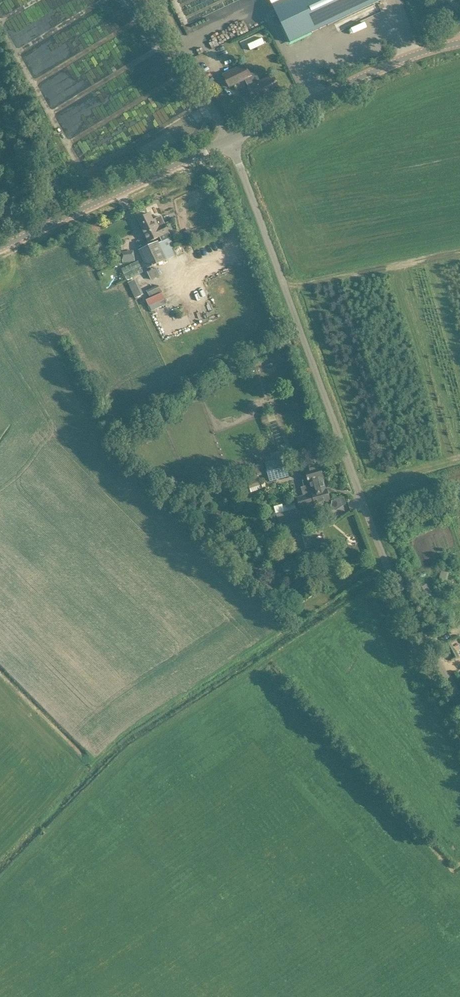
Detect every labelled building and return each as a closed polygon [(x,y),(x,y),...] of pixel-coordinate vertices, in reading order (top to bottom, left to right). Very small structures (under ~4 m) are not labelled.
[(291,43),(381,0),(270,0),(291,43)] [(237,20),(230,25),(208,37),(213,48),(243,30),(237,20)] [(392,30),(368,34),(370,42),(393,37),(392,30)] [(248,44),(251,51),(265,44),(263,38),(248,44)] [(238,67),(239,48),(225,47),(224,67),(238,67)] [(232,70),(223,75),(229,88),(245,80),(249,87),(248,87),(255,101),(280,88),(275,80),(273,76),(260,82),(255,72),(251,74),(246,64),(232,70)] [(149,242),(160,237),(163,241),(159,243),(158,241),(139,250),(148,269),(176,256),(172,248),(174,247),(171,238),(161,216),(153,220),(150,214),(138,219),(149,242)] [(103,249),(95,253),(98,259),(106,254),(103,249)] [(144,295),(137,279),(128,283),(135,298),(144,295)] [(166,284),(168,289),(185,284),(183,279),(166,284)] [(151,299),(162,293),(159,285),(147,291),(151,299)] [(284,457),(265,462),(270,481),(289,476),(284,457)] [(257,472),(243,477),(245,483),(246,486),(249,485),(261,481),(260,480),(259,476),(266,473),(265,471),(263,463),(251,466),(251,468),(252,469),(253,472),(257,471),(257,472)] [(321,467),(311,469),(302,472),(301,474),(305,487),(312,485),(314,493),(297,498),(300,508),(307,505),(308,510),(310,511),(317,509),(317,507),(316,503),(331,499),(327,488),(321,467)] [(279,523),(286,522),(301,517),(299,508),(296,509),(295,503),(284,505),(285,511),(277,513),(279,523)] [(311,540),(298,543),(300,551),(301,550),(303,557),(310,555),(311,554),(310,548),(313,547),(311,540)]
